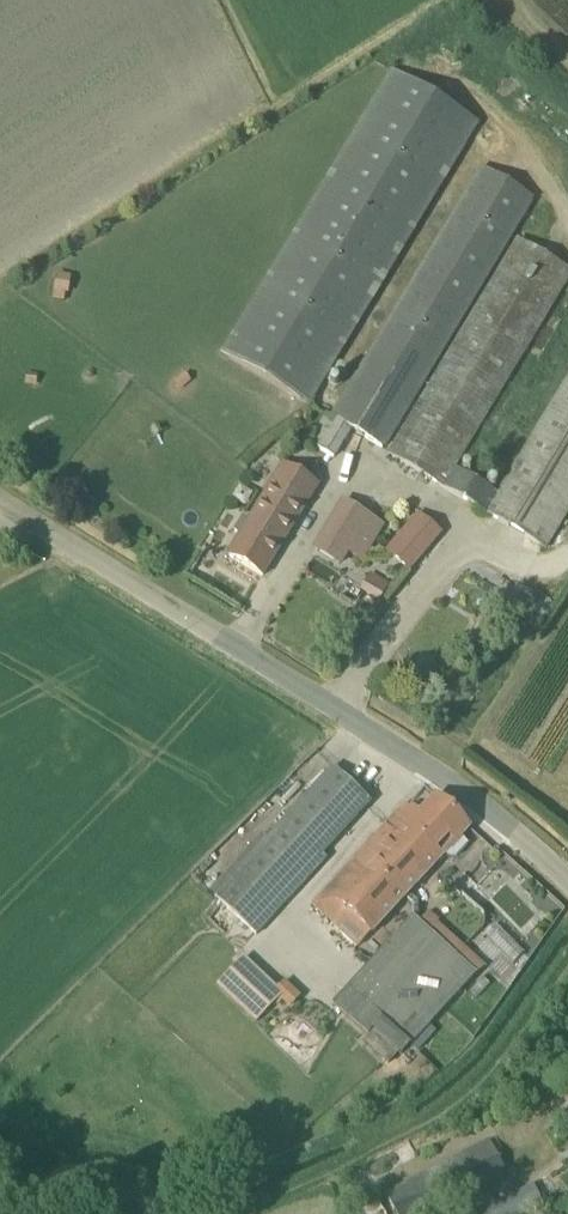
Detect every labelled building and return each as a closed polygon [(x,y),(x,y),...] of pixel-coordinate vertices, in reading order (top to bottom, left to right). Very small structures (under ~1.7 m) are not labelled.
[(478,124),(392,72),(222,353),(309,405),(309,404),(478,124)] [(326,413),(308,444),(335,459),(352,430),(384,448),(535,199),(483,168),(333,417),(326,413)] [(387,455),(546,551),(567,515),(567,376),(497,494),(456,469),(567,283),(567,272),(516,240),(387,455)] [(283,467),(242,536),(229,556),(263,576),(307,502),(305,501),(313,487),(315,488),(316,487),(283,467)] [(383,524),(343,501),(315,551),(340,566),(348,553),(362,561),(383,524)] [(439,535),(418,518),(389,553),(410,570),(439,535)] [(359,591),(379,602),(389,584),(370,572),(359,591)] [(327,859),(323,855),(371,803),(332,766),(265,839),(262,835),(210,892),(257,935),(327,859)] [(434,799),(421,813),(416,818),(407,810),(404,807),(325,891),(311,906),(356,949),(370,933),(444,855),(458,858),(470,845),(461,837),(469,828),(436,797),(434,799)] [(332,1005),(367,1037),(362,1042),(384,1062),(395,1050),(402,1056),(475,977),(427,934),(438,922),(428,913),(417,924),(411,919),(332,1005)] [(387,1198),(395,1213),(439,1213),(488,1190),(507,1179),(488,1144),(387,1198)] [(468,1213),(535,1213),(548,1207),(544,1199),(540,1201),(532,1184),(493,1205),(487,1192),(463,1205),(468,1213)]
